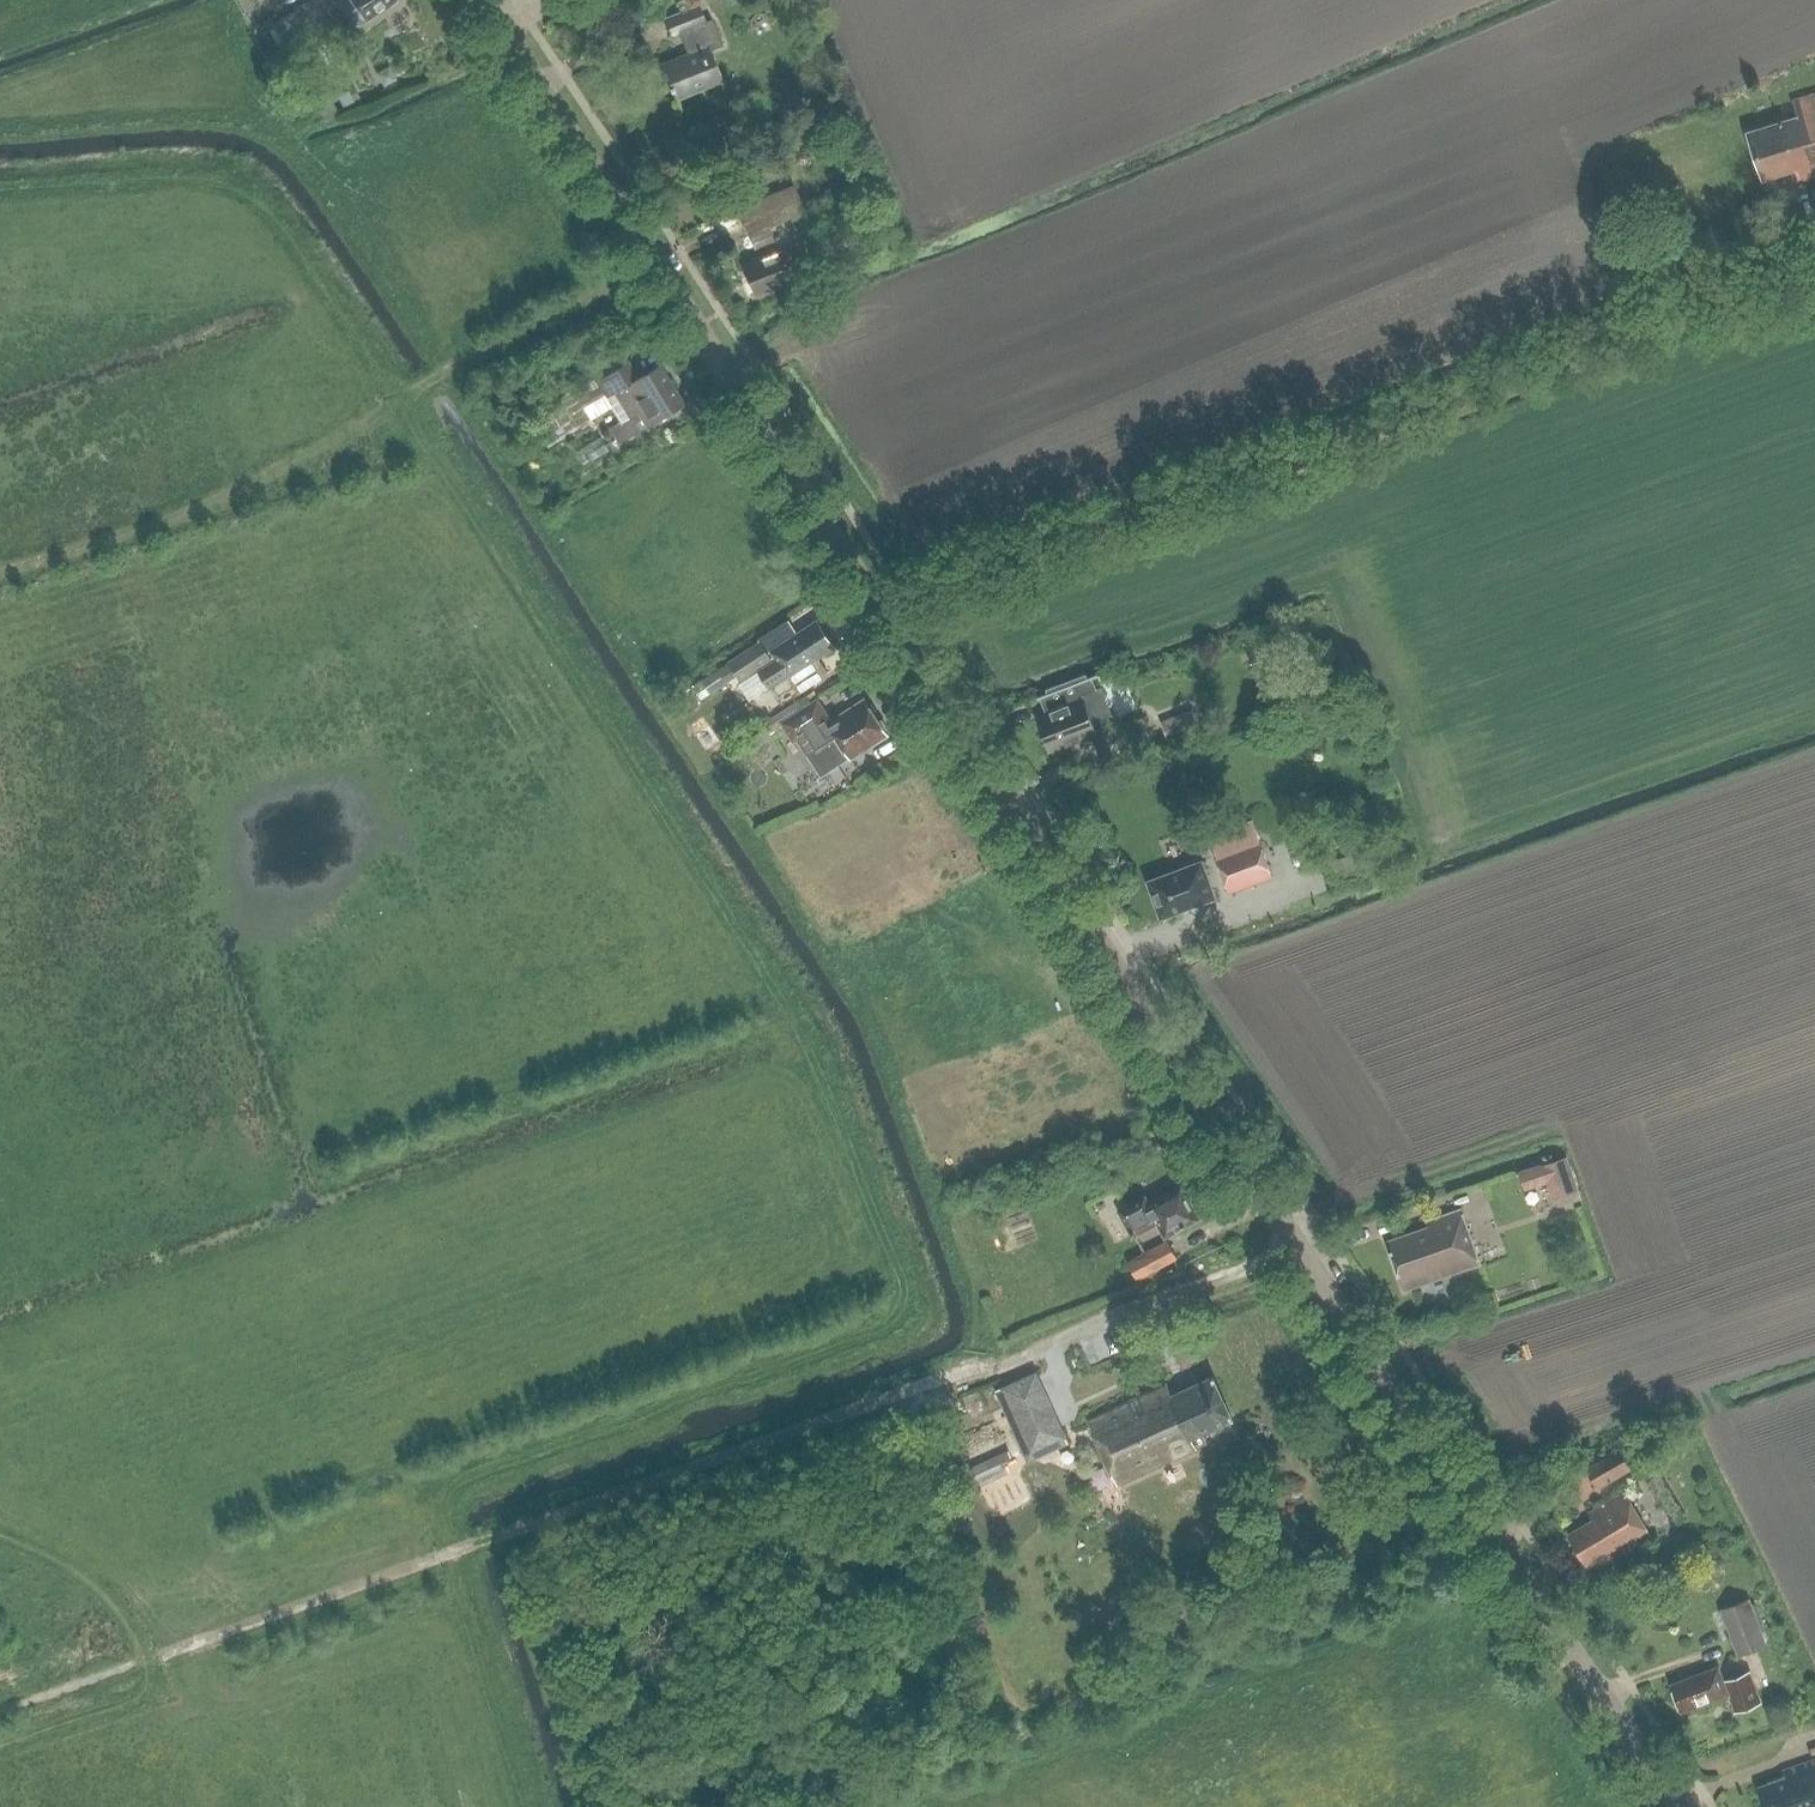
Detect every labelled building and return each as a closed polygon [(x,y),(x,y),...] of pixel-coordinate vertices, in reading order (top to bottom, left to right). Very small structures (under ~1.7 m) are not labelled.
[(335,5),(323,13),(325,15),(301,31),(312,48),(315,46),(324,40),(348,24),(350,27),(363,19),(364,21),(396,0),(342,0),(335,5)] [(671,37),(679,33),(687,54),(662,64),(676,100),(722,82),(708,47),(719,42),(721,47),(722,46),(712,20),(706,22),(699,5),(664,19),(671,37)] [(390,67),(377,74),(384,87),(397,80),(390,67)] [(349,91),(353,100),(359,97),(355,88),(349,91)] [(353,100),(349,91),(338,97),(342,106),(354,101),(353,100)] [(1792,101),(1797,117),(1748,132),(1764,179),(1795,170),(1799,182),(1814,177),(1814,94),(1792,101)] [(801,260),(795,244),(785,222),(804,214),(793,186),(738,209),(754,248),(772,241),(767,229),(769,229),(779,252),(776,253),(776,252),(741,265),(753,295),(788,281),(783,267),(801,260)] [(659,365),(637,378),(627,363),(596,382),(620,422),(616,425),(624,439),(638,431),(629,417),(637,412),(645,426),(683,403),(659,365)] [(587,443),(603,435),(581,390),(548,406),(561,432),(578,424),(587,443)] [(607,434),(584,447),(593,462),(616,448),(607,434)] [(817,621),(774,649),(771,651),(777,659),(759,671),(769,687),(787,675),(799,693),(828,674),(817,658),(834,647),(817,621)] [(760,642),(729,661),(701,680),(711,695),(739,676),(741,679),(771,660),(760,642)] [(1112,717),(1101,688),(1097,690),(1092,677),(1089,679),(1087,674),(1047,689),(1049,695),(1040,698),(1047,714),(1037,718),(1050,750),(1096,732),(1093,724),(1112,717)] [(883,720),(878,719),(877,717),(876,716),(877,711),(872,703),(868,703),(866,700),(842,716),(841,714),(829,721),(817,702),(784,723),(793,738),(802,732),(817,756),(827,771),(848,757),(851,761),(865,752),(864,750),(888,734),(886,732),(887,728),(883,720)] [(1193,708),(1160,721),(1170,744),(1202,730),(1193,708)] [(1148,731),(1143,717),(1117,728),(1122,741),(1148,731)] [(1273,877),(1253,822),(1209,837),(1229,893),(1273,877)] [(1161,918),(1191,907),(1195,912),(1205,909),(1205,902),(1216,898),(1202,861),(1148,882),(1161,918)] [(1568,1163),(1543,1171),(1552,1198),(1577,1190),(1568,1163)] [(1149,1204),(1145,1197),(1127,1207),(1119,1211),(1133,1238),(1158,1224),(1159,1224),(1165,1236),(1198,1219),(1181,1187),(1149,1204)] [(1429,1227),(1387,1242),(1404,1291),(1480,1264),(1461,1209),(1426,1221),(1429,1227)] [(1177,1259),(1168,1241),(1128,1262),(1137,1280),(1177,1259)] [(1117,1486),(1137,1476),(1167,1463),(1196,1449),(1192,1439),(1233,1420),(1213,1376),(1171,1395),(1167,1384),(1087,1421),(1117,1486)] [(1069,1445),(1056,1418),(1016,1436),(1029,1463),(1069,1445)] [(1585,1470),(1597,1490),(1632,1469),(1620,1449),(1585,1470)] [(1650,1537),(1624,1493),(1588,1514),(1592,1521),(1569,1535),(1587,1566),(1602,1557),(1605,1562),(1617,1554),(1618,1556),(1650,1537)] [(1739,1655),(1766,1645),(1750,1600),(1722,1610),(1739,1655)] [(1749,1672),(1723,1681),(1718,1668),(1671,1685),(1681,1712),(1702,1704),(1702,1706),(1712,1703),(1712,1701),(1729,1694),(1736,1712),(1760,1703),(1749,1672)] [(1783,1771),(1785,1778),(1758,1787),(1765,1806),(1814,1806),(1814,1760),(1783,1771)]
